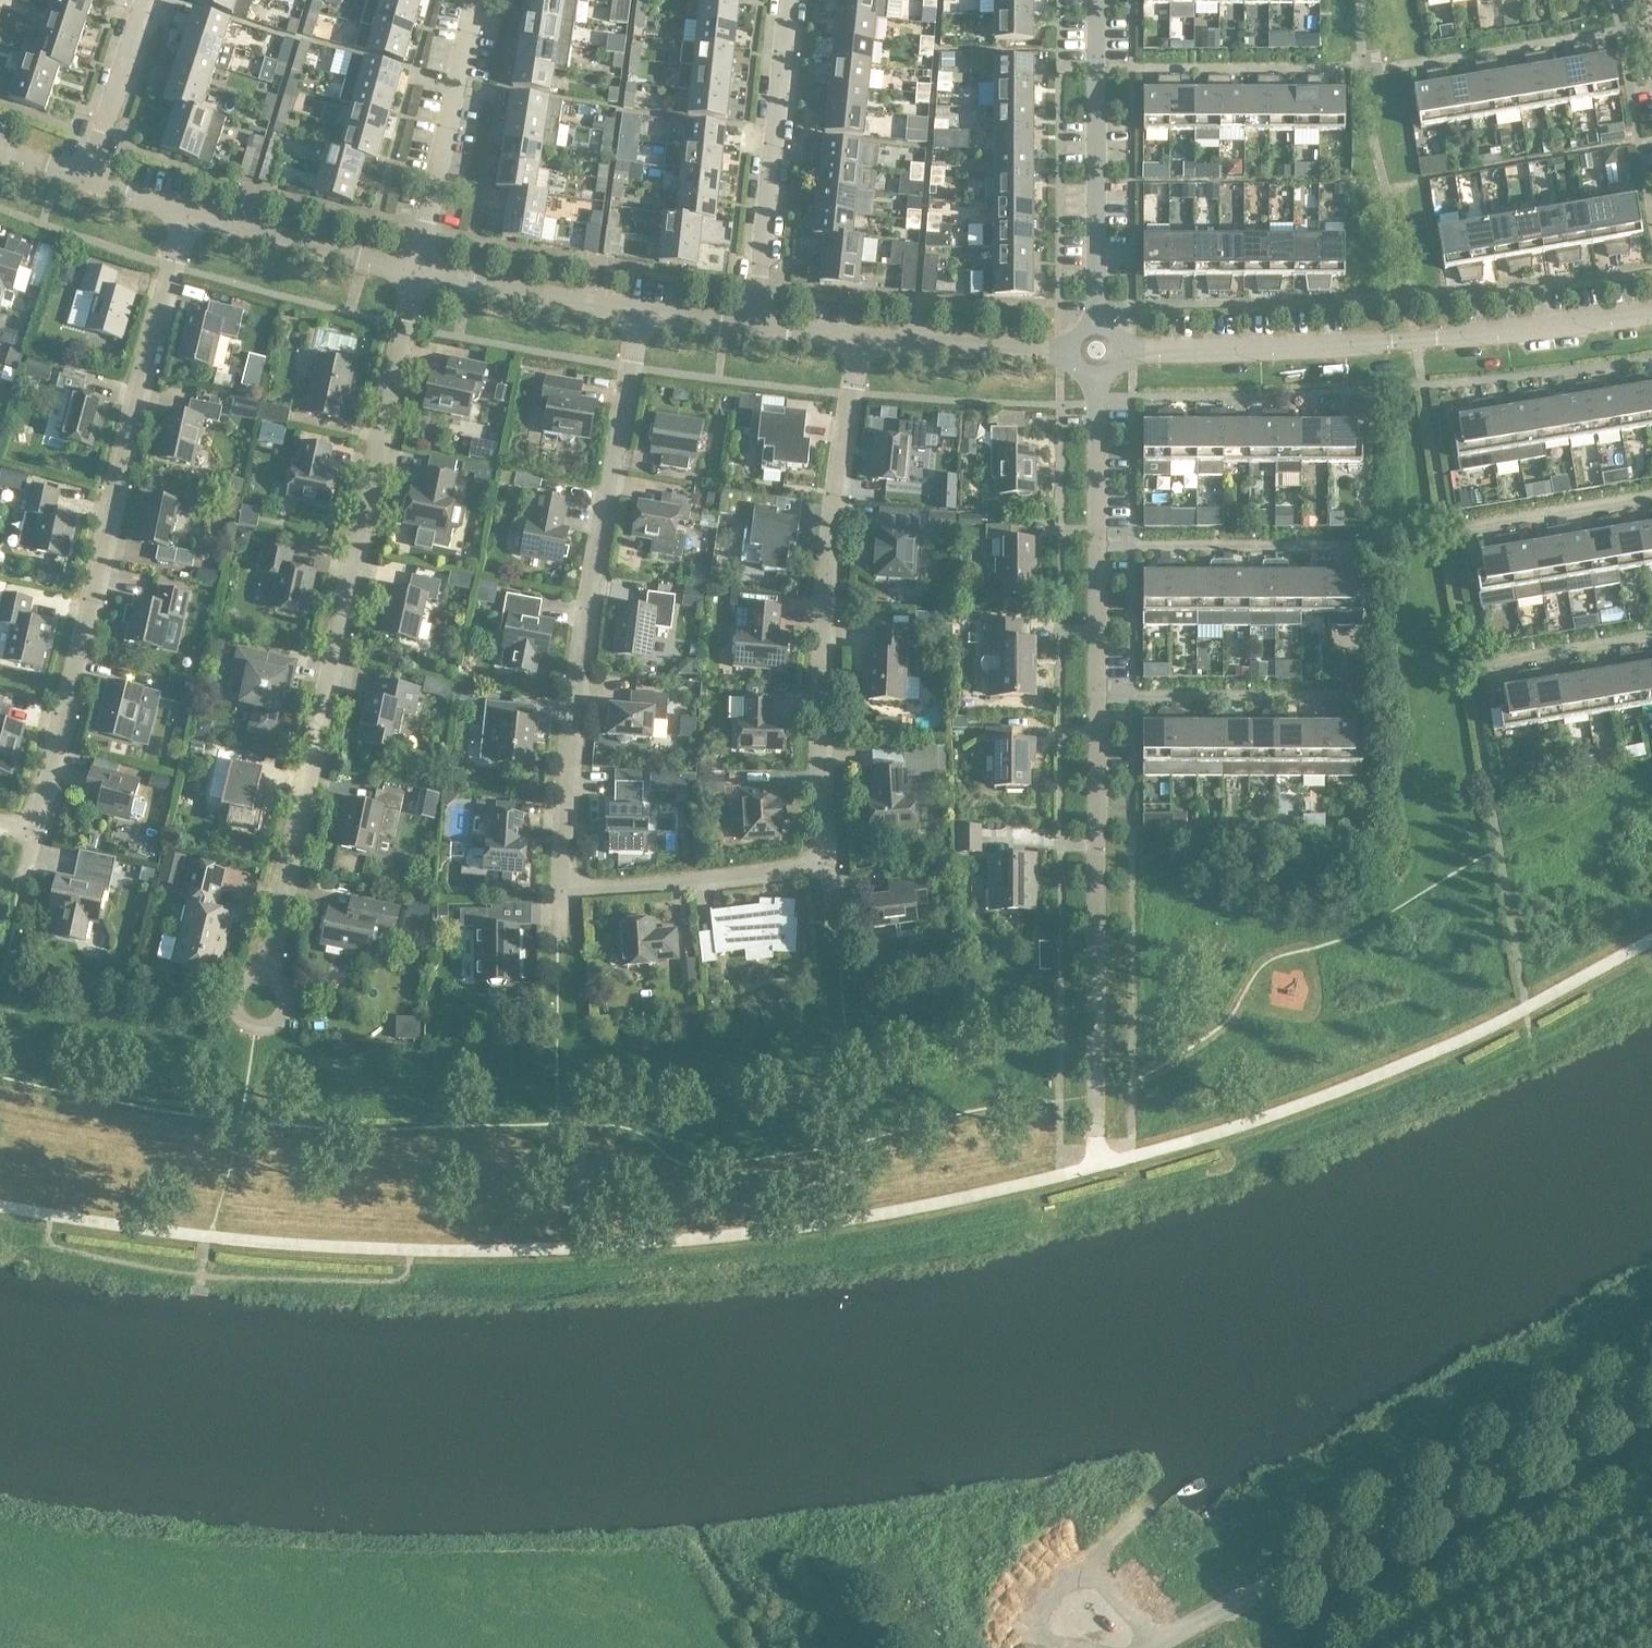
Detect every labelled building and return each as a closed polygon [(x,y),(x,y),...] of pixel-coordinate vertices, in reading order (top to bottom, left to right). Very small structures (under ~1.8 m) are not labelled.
[(88,0),(52,0),(49,12),(85,24),(92,1),(88,0)] [(196,3),(233,14),(237,0),(197,0),(196,3)] [(367,2),(417,16),(421,0),(368,0),(367,2)] [(524,16),(561,22),(575,24),(579,0),(577,0),(526,0),(524,16)] [(638,0),(637,0),(636,13),(645,15),(647,1),(638,0)] [(729,0),(700,0),(698,20),(736,24),(739,1),(729,0)] [(837,14),(875,18),(884,19),(886,0),(839,0),(837,14)] [(928,0),(923,0),(922,9),(936,10),(937,1),(928,0)] [(994,15),(1033,15),(1033,0),(994,0),(994,15)] [(612,1),(609,21),(626,24),(629,4),(612,1)] [(417,16),(367,2),(361,25),(410,38),(417,16)] [(230,21),(194,9),(186,32),(223,44),(230,21)] [(85,24),(49,12),(41,34),(78,46),(85,24)] [(645,15),(636,13),(634,27),(644,28),(645,15)] [(875,18),(837,14),(835,38),(873,42),(875,18)] [(1033,15),(994,15),(994,40),(1033,40),(1033,15)] [(561,22),(524,16),(520,39),(572,47),(575,24),(561,22)] [(287,32),(296,35),(300,21),(291,18),(287,32)] [(316,23),(307,20),(303,34),(312,37),(316,23)] [(736,24),(698,20),(696,44),(734,48),(736,24)] [(410,38),(361,25),(354,48),(404,62),(410,38)] [(1452,27),(1439,29),(1441,40),(1454,38),(1452,27)] [(235,48),(223,44),(186,32),(179,55),(216,66),(228,70),(235,48)] [(1213,32),(1200,32),(1200,47),(1213,47),(1213,32)] [(41,34),(34,55),(34,56),(60,65),(60,66),(70,70),(78,46),(41,34)] [(955,36),(941,35),(940,45),(954,46),(955,36)] [(1319,35),(1307,35),(1307,47),(1319,47),(1319,35)] [(278,61),(278,62),(287,65),(294,41),(276,36),(269,58),(278,61)] [(920,37),(920,47),(934,48),(934,38),(920,37)] [(873,42),(835,38),(832,61),(870,65),(873,42)] [(572,47),(520,39),(516,62),(554,68),(568,70),(572,47)] [(1169,39),(1160,39),(1160,48),(1169,48),(1169,39)] [(616,40),(614,54),(624,55),(626,41),(616,40)] [(734,48),(696,44),(683,42),(680,66),(693,67),(731,71),(734,48)] [(1595,44),(1584,46),(1593,99),(1619,95),(1612,56),(1600,59),(1595,44)] [(1593,99),(1584,46),(1573,48),(1573,63),(1562,65),(1568,103),(1593,99)] [(641,48),(631,47),(630,60),(639,61),(641,48)] [(934,48),(920,47),(919,56),(933,57),(934,48)] [(307,54),(298,51),(294,64),(303,67),(307,54)] [(24,52),(16,75),(53,87),(60,66),(60,65),(34,56),(34,55),(24,52)] [(1546,52),(1535,54),(1544,108),(1568,103),(1562,65),(1551,67),(1546,52)] [(624,55),(614,54),(613,67),(622,68),(624,55)] [(954,54),(941,54),(941,68),(954,68),(954,54)] [(1544,108),(1535,54),(1524,56),(1524,71),(1513,73),(1519,112),(1544,108)] [(216,66),(179,55),(172,77),(208,89),(216,66)] [(353,55),(346,78),(396,92),(402,68),(353,55)] [(994,59),(994,83),(1033,83),(1033,59),(994,59)] [(639,61),(630,60),(628,73),(637,75),(639,61)] [(1497,60),(1486,62),(1495,116),(1519,112),(1513,73),(1502,75),(1497,60)] [(870,65),(832,61),(830,85),(868,89),(870,65)] [(287,65),(278,62),(274,75),(283,78),(287,65)] [(554,68),(516,62),(513,86),(551,92),(554,68)] [(1495,116),(1486,62),(1475,64),(1475,79),(1464,81),(1470,120),(1495,116)] [(303,67),(294,64),(290,77),(299,80),(303,67)] [(731,71),(693,67),(691,90),(729,95),(731,71)] [(1448,68),(1437,70),(1446,124),(1470,120),(1464,81),(1453,83),(1448,68)] [(1446,124),(1437,70),(1426,72),(1426,87),(1414,89),(1420,128),(1446,124)] [(952,74),(938,73),(937,82),(951,83),(952,74)] [(53,87),(16,75),(9,99),(45,111),(53,87)] [(1156,92),(1143,92),(1143,131),(1169,131),(1169,76),(1158,76),(1156,92)] [(1181,76),(1169,76),(1169,131),(1194,131),(1194,92),(1183,92),(1181,76)] [(1206,92),(1194,92),(1194,131),(1194,138),(1219,138),(1219,131),(1219,76),(1208,76),(1206,92)] [(1230,76),(1219,76),(1219,131),(1244,131),(1244,92),(1232,92),(1230,76)] [(1255,92),(1244,92),(1244,131),(1269,131),(1269,76),(1258,76),(1255,92)] [(1280,76),(1269,76),(1269,131),(1294,131),(1294,92),(1282,92),(1280,76)] [(1305,92),(1294,92),(1294,131),(1318,131),(1318,76),(1307,76),(1305,92)] [(1330,76),(1318,76),(1318,131),(1344,131),(1345,92),(1332,92),(1330,76)] [(208,89),(172,77),(164,100),(177,104),(177,103),(201,111),(201,110),(208,89)] [(396,92),(346,78),(340,101),(352,105),(390,115),(396,92)] [(951,83),(937,82),(937,92),(951,93),(951,83)] [(1033,83),(994,83),(994,107),(1033,107),(1033,83)] [(917,84),(916,94),(930,95),(931,85),(917,84)] [(868,89),(830,85),(827,108),(865,112),(868,89)] [(610,87),(608,101),(618,103),(620,89),(610,87)] [(729,95),(691,90),(688,115),(726,119),(729,95)] [(562,101),(512,93),(508,117),(559,125),(562,101)] [(268,94),(264,107),(274,110),(278,96),(268,94)] [(635,95),(625,94),(623,108),(633,109),(635,95)] [(930,95),(916,94),(915,103),(929,104),(930,95)] [(294,99),(284,96),(280,109),(290,112),(294,99)] [(177,103),(177,104),(170,126),(206,138),(219,142),(226,119),(213,115),(214,114),(201,110),(201,111),(177,103)] [(390,115),(352,105),(346,127),(383,137),(390,115)] [(274,110),(264,107),(261,120),(270,123),(274,110)] [(1033,130),(1033,107),(994,107),(994,130),(1033,130)] [(865,112),(827,108),(825,132),(863,136),(865,112)] [(290,112),(280,109),(277,122),(286,125),(290,112)] [(559,125),(508,117),(504,140),(542,146),(555,148),(559,125)] [(907,117),(905,140),(926,142),(928,119),(907,117)] [(595,118),(593,130),(604,131),(605,119),(595,118)] [(606,118),(604,132),(614,133),(615,119),(606,118)] [(949,121),(935,120),(934,129),(948,130),(949,121)] [(725,126),(687,121),(685,146),(723,150),(725,126)] [(1623,123),(1598,128),(1601,145),(1626,141),(1623,123)] [(631,126),(621,125),(619,138),(629,140),(631,126)] [(206,138),(170,126),(162,149),(199,161),(206,138)] [(346,127),(340,149),(340,150),(365,157),(364,157),(377,161),(383,137),(346,127)] [(1033,154),(1033,130),(994,130),(994,154),(1033,154)] [(970,131),(934,131),(934,150),(970,150),(970,131)] [(1508,131),(1499,133),(1501,148),(1510,146),(1508,131)] [(614,133),(604,132),(602,145),(612,146),(614,133)] [(256,136),(252,149),(261,152),(265,139),(256,136)] [(1598,136),(1587,138),(1589,147),(1600,145),(1598,136)] [(629,140),(619,138),(617,152),(627,153),(629,140)] [(862,143),(824,139),(821,163),(860,167),(862,143)] [(542,146),(504,140),(500,164),(539,170),(542,146)] [(280,143),(271,141),(267,154),(276,157),(280,143)] [(1549,143),(1541,144),(1543,155),(1551,153),(1549,143)] [(328,146),(321,169),(358,179),(364,157),(365,157),(340,150),(340,149),(328,146)] [(723,150),(685,146),(682,169),(720,173),(723,150)] [(247,148),(240,174),(253,178),(261,152),(252,149),(247,148)] [(1491,154),(1477,157),(1478,165),(1503,161),(1500,148),(1491,150),(1491,154)] [(1606,162),(1619,160),(1617,151),(1604,153),(1606,162)] [(276,157),(267,154),(259,180),(273,184),(281,158),(276,157)] [(1033,177),(1033,154),(994,154),(994,177),(1033,177)] [(1590,156),(1580,157),(1582,172),(1593,170),(1590,156)] [(1429,157),(1419,159),(1421,175),(1432,173),(1429,157)] [(1564,160),(1554,162),(1556,173),(1566,172),(1564,160)] [(1241,162),(1227,162),(1227,176),(1241,176),(1241,162)] [(860,167),(821,163),(819,187),(857,191),(860,167)] [(911,163),(910,173),(924,174),(925,164),(911,163)] [(1194,163),(1182,163),(1182,177),(1194,177),(1194,163)] [(1318,163),(1305,163),(1305,177),(1318,177),(1318,163)] [(539,170),(500,164),(497,188),(510,190),(510,189),(535,193),(535,192),(539,170)] [(599,165),(598,178),(607,180),(609,166),(599,165)] [(1291,166),(1277,166),(1277,177),(1291,177),(1291,166)] [(945,168),(931,167),(930,176),(944,177),(945,168)] [(358,179),(321,169),(315,193),(352,203),(358,179)] [(720,173),(682,169),(680,192),(718,197),(720,173)] [(625,173),(615,171),(613,185),(623,186),(625,173)] [(924,174),(910,173),(909,182),(923,183),(924,174)] [(944,177),(930,176),(930,186),(944,187),(944,177)] [(1033,201),(1033,177),(994,177),(994,201),(1033,201)] [(607,180),(598,178),(596,192),(606,193),(607,180)] [(623,186),(613,185),(611,198),(621,200),(623,186)] [(1159,185),(1146,185),(1146,196),(1159,196),(1159,185)] [(1195,185),(1182,185),(1182,199),(1195,199),(1195,185)] [(1220,185),(1206,185),(1206,200),(1220,200),(1220,185)] [(1346,185),(1337,185),(1337,194),(1346,194),(1346,185)] [(857,191),(819,187),(816,210),(855,214),(857,191)] [(510,189),(510,190),(506,212),(544,218),(548,194),(535,192),(535,193),(510,189)] [(680,192),(677,215),(677,216),(702,219),(715,221),(718,197),(680,192)] [(1642,236),(1636,197),(1610,201),(1619,255),(1632,253),(1632,237),(1642,236)] [(1033,224),(1033,201),(994,201),(994,224),(1033,224)] [(1619,255),(1610,201),(1585,205),(1592,244),(1601,243),(1606,257),(1619,255)] [(1592,244),(1585,205),(1561,210),(1570,263),(1583,261),(1583,246),(1592,244)] [(855,214),(816,210),(814,235),(825,236),(825,235),(852,237),(852,236),(855,214)] [(907,210),(906,220),(920,221),(921,211),(907,210)] [(1570,263),(1561,210),(1536,214),(1543,252),(1552,251),(1557,265),(1570,263)] [(544,218),(506,212),(502,236),(540,242),(544,218)] [(593,212),(592,225),(601,227),(603,213),(593,212)] [(664,214),(662,238),(700,242),(702,219),(677,216),(677,215),(664,214)] [(942,215),(928,214),(927,223),(941,224),(942,215)] [(1460,226),(1457,214),(1439,217),(1441,230),(1437,230),(1440,245),(1444,269),(1454,267),(1459,282),(1472,280),(1463,226),(1460,226)] [(1543,252),(1536,214),(1512,218),(1521,271),(1534,269),(1534,254),(1543,252)] [(619,216),(609,215),(607,229),(617,230),(619,216)] [(1521,271),(1512,218),(1487,222),(1494,261),(1503,259),(1508,274),(1521,271)] [(920,221),(906,220),(906,229),(920,230),(920,221)] [(1494,261),(1487,222),(1463,226),(1472,280),(1485,277),(1485,262),(1494,261)] [(941,224),(927,223),(926,233),(940,234),(941,224)] [(1033,248),(1033,224),(994,224),(983,224),(983,248),(994,248),(1033,248)] [(587,225),(584,252),(598,253),(601,227),(592,225),(587,225)] [(617,230),(607,229),(604,255),(618,257),(621,230),(617,230)] [(825,235),(825,236),(822,258),(861,262),(863,237),(852,236),(852,237),(825,235)] [(1169,292),(1169,237),(1143,237),(1143,276),(1156,276),(1158,292),(1169,292)] [(1194,276),(1194,237),(1169,237),(1169,292),(1180,292),(1183,276),(1194,276)] [(1219,292),(1219,237),(1194,237),(1194,276),(1206,276),(1208,292),(1219,292)] [(1244,276),(1244,237),(1219,237),(1219,292),(1230,292),(1232,276),(1244,276)] [(1269,292),(1269,237),(1244,237),(1244,276),(1255,276),(1258,292),(1269,292)] [(1294,276),(1294,237),(1269,237),(1269,292),(1280,292),(1282,276),(1294,276)] [(1318,292),(1318,237),(1294,237),(1294,276),(1305,276),(1307,292),(1318,292)] [(1344,276),(1345,237),(1318,237),(1318,292),(1329,292),(1332,276),(1344,276)] [(700,242),(662,238),(659,262),(697,266),(700,242)] [(12,291),(22,259),(28,261),(32,246),(8,239),(4,253),(0,252),(0,313),(2,307),(7,309),(11,307),(15,296),(12,291)] [(1033,271),(1033,248),(994,248),(994,271),(1033,271)] [(904,254),(903,263),(917,265),(918,255),(904,254)] [(938,256),(924,255),(924,265),(938,266),(938,256)] [(70,275),(75,260),(62,256),(58,271),(70,275)] [(861,262),(822,258),(820,283),(858,286),(861,262)] [(917,265),(903,263),(901,291),(915,292),(917,265)] [(938,266),(924,265),(922,292),(936,293),(938,266)] [(77,290),(68,323),(121,339),(134,295),(112,288),(116,273),(90,266),(82,292),(77,290)] [(1032,296),(1033,271),(994,271),(983,272),(983,296),(1032,296)] [(218,334),(237,339),(244,310),(212,303),(210,315),(205,317),(191,314),(181,356),(184,360),(211,366),(218,334)] [(17,331),(13,344),(24,348),(28,334),(17,331)] [(21,354),(11,351),(7,363),(17,367),(21,354)] [(27,352),(21,372),(50,379),(55,360),(27,352)] [(250,352),(243,384),(260,388),(267,356),(250,352)] [(307,411),(342,419),(354,364),(319,356),(307,411)] [(450,359),(447,375),(433,372),(425,407),(449,412),(451,415),(462,417),(465,415),(468,416),(471,401),(475,402),(479,399),(485,367),(450,359)] [(60,374),(56,388),(73,392),(61,438),(91,446),(103,400),(82,394),(85,381),(89,369),(65,362),(62,375),(60,374)] [(520,371),(518,383),(533,386),(535,374),(520,371)] [(1638,375),(1646,427),(1651,426),(1651,386),(1650,387),(1648,373),(1638,375)] [(1646,427),(1638,375),(1627,377),(1630,390),(1614,393),(1620,431),(1646,427)] [(575,435),(589,437),(595,402),(576,399),(573,395),(576,383),(547,378),(541,410),(544,414),(547,415),(545,430),(559,432),(559,437),(561,441),(570,442),(574,440),(575,435)] [(1596,382),(1586,383),(1595,436),(1620,431),(1614,393),(1598,395),(1596,382)] [(498,383),(495,399),(510,402),(513,386),(498,383)] [(1595,436),(1586,383),(1576,385),(1578,398),(1562,401),(1569,440),(1595,436)] [(1545,390),(1534,392),(1543,444),(1569,440),(1562,401),(1547,404),(1545,390)] [(1545,457),(1543,444),(1534,392),(1524,394),(1527,407),(1511,410),(1519,461),(1545,457)] [(740,394),(737,428),(751,429),(754,396),(740,394)] [(1493,399),(1483,401),(1494,466),(1519,461),(1511,410),(1495,412),(1493,399)] [(158,457),(192,464),(202,419),(218,422),(221,407),(191,400),(187,414),(169,410),(158,457)] [(1494,466),(1483,401),(1473,402),(1475,416),(1458,419),(1461,437),(1454,438),(1459,471),(1494,466)] [(290,410),(261,403),(258,419),(287,425),(290,410)] [(1160,423),(1143,423),(1143,462),(1171,462),(1171,410),(1160,410),(1160,423)] [(1181,410),(1171,410),(1171,462),(1197,463),(1197,423),(1181,423),(1181,410)] [(1213,423),(1197,423),(1197,463),(1197,476),(1223,476),(1223,463),(1223,410),(1213,410),(1213,423)] [(1233,410),(1223,410),(1223,463),(1249,463),(1249,423),(1233,423),(1233,410)] [(1265,423),(1249,423),(1249,463),(1275,463),(1275,410),(1265,410),(1265,423)] [(1285,410),(1275,410),(1275,463),(1275,473),(1301,473),(1301,463),(1301,423),(1285,423),(1285,410)] [(1317,423),(1301,423),(1301,463),(1327,463),(1328,410),(1317,410),(1317,423)] [(1338,410),(1328,410),(1327,463),(1362,463),(1362,442),(1355,442),(1355,423),(1338,423),(1338,410)] [(808,468),(811,440),(804,440),(807,414),(783,411),(782,418),(761,415),(758,443),(764,444),(761,470),(785,473),(786,466),(808,468)] [(690,457),(696,458),(701,423),(657,416),(655,427),(651,426),(649,440),(653,441),(651,451),(663,453),(660,466),(688,470),(690,457)] [(873,478),(906,481),(909,450),(924,452),(927,424),(900,421),(898,437),(877,435),(873,478)] [(1032,493),(1034,493),(1034,450),(1017,450),(1017,428),(991,428),(991,476),(994,479),(998,479),(998,493),(1016,493),(1019,497),(1029,497),(1032,493)] [(976,439),(962,439),(961,454),(976,454),(976,439)] [(472,441),(469,458),(493,463),(497,446),(472,441)] [(287,497),(328,506),(335,473),(327,471),(332,448),(303,442),(299,465),(294,464),(287,497)] [(406,497),(402,513),(405,517),(404,522),(421,526),(420,530),(418,530),(415,547),(432,550),(433,545),(449,549),(453,529),(457,530),(461,527),(465,509),(462,504),(453,502),(454,499),(450,498),(455,474),(450,473),(453,460),(431,456),(425,485),(427,486),(426,493),(411,490),(410,494),(406,497)] [(463,462),(461,470),(475,473),(473,481),(492,485),(496,469),(463,462)] [(501,470),(498,486),(509,488),(512,472),(501,470)] [(540,490),(542,477),(517,472),(514,485),(540,490)] [(1611,473),(1602,474),(1604,485),(1613,483),(1611,473)] [(711,474),(709,487),(721,489),(723,476),(711,474)] [(938,474),(936,507),(955,508),(957,475),(938,474)] [(232,478),(229,491),(240,494),(243,480),(232,478)] [(26,512),(41,516),(33,550),(66,557),(75,515),(55,510),(59,492),(32,486),(26,512)] [(710,490),(707,503),(719,505),(722,492),(710,490)] [(789,547),(796,548),(800,520),(778,517),(779,511),(772,510),(774,499),(723,492),(719,515),(753,520),(752,534),(745,533),(741,561),(763,564),(762,570),(786,573),(789,547)] [(1468,492),(1455,494),(1458,508),(1470,506),(1468,492)] [(563,547),(565,547),(569,530),(561,528),(567,500),(539,494),(533,523),(528,522),(521,555),(562,563),(563,558),(561,557),(563,547)] [(195,553),(169,547),(179,501),(150,495),(140,542),(159,546),(156,560),(192,567),(195,553)] [(669,507),(661,506),(639,502),(633,535),(653,539),(651,553),(682,559),(686,537),(675,535),(678,520),(688,522),(692,498),(671,495),(669,507)] [(243,505),(239,523),(258,527),(261,509),(243,505)] [(1293,505),(1276,505),(1276,525),(1293,525),(1293,505)] [(1170,507),(1161,507),(1161,525),(1170,525),(1170,507)] [(877,537),(875,566),(877,566),(876,576),(913,578),(917,531),(918,511),(881,508),(880,528),(879,537),(877,537)] [(1223,509),(1197,509),(1197,526),(1223,526),(1223,509)] [(1266,510),(1250,510),(1250,525),(1266,525),(1266,510)] [(930,512),(929,529),(954,531),(955,514),(930,512)] [(1193,512),(1175,512),(1175,524),(1193,524),(1193,512)] [(1343,514),(1328,514),(1328,525),(1342,525),(1343,514)] [(1315,516),(1303,516),(1303,525),(1315,525),(1315,516)] [(1619,517),(1609,519),(1617,571),(1643,567),(1637,528),(1621,531),(1619,517)] [(1619,584),(1617,571),(1609,519),(1598,521),(1601,534),(1585,536),(1594,588),(1619,584)] [(1001,595),(1034,595),(1034,538),(1011,538),(1011,525),(986,525),(986,539),(1001,539),(1001,557),(996,557),(996,576),(1001,576),(1001,595)] [(1637,528),(1643,567),(1651,565),(1651,525),(1637,528)] [(1567,526),(1557,527),(1566,579),(1568,592),(1594,588),(1585,536),(1569,539),(1567,526)] [(238,527),(235,543),(245,545),(250,542),(253,530),(238,527)] [(1566,579),(1557,527),(1547,529),(1549,542),(1533,545),(1540,584),(1566,579)] [(1505,536),(1514,588),(1516,601),(1542,597),(1540,584),(1533,545),(1518,548),(1516,534),(1505,536)] [(1514,588),(1505,536),(1495,538),(1498,551),(1481,554),(1484,572),(1476,574),(1480,594),(1514,588)] [(271,607),(305,614),(314,572),(289,566),(293,551),(265,545),(260,572),(273,575),(277,580),(271,607)] [(1160,574),(1143,574),(1143,626),(1170,626),(1170,560),(1160,560),(1160,574)] [(1181,560),(1170,560),(1170,626),(1197,626),(1197,574),(1181,574),(1181,560)] [(1213,574),(1197,574),(1197,626),(1223,626),(1223,560),(1213,560),(1213,574)] [(1233,560),(1223,560),(1223,626),(1249,626),(1249,574),(1233,574),(1233,560)] [(1265,574),(1249,574),(1249,626),(1275,626),(1275,560),(1265,560),(1265,574)] [(1285,560),(1275,560),(1275,626),(1301,626),(1301,613),(1301,574),(1285,574),(1285,560)] [(1317,574),(1301,574),(1301,613),(1327,613),(1327,560),(1317,560),(1317,574)] [(1338,560),(1327,560),(1327,613),(1327,626),(1362,626),(1362,593),(1355,593),(1355,574),(1338,574),(1338,560)] [(212,571),(209,583),(221,586),(223,574),(212,571)] [(381,633),(417,641),(426,599),(437,601),(441,581),(413,575),(409,590),(389,586),(385,605),(389,606),(387,614),(385,614),(381,633)] [(463,575),(460,590),(470,592),(473,577),(463,575)] [(128,641),(160,648),(167,617),(182,620),(188,594),(161,588),(158,603),(137,598),(128,641)] [(691,588),(688,607),(701,609),(703,590),(691,588)] [(653,627),(671,630),(676,596),(648,592),(646,608),(622,605),(616,654),(649,658),(653,627)] [(39,667),(50,622),(27,617),(32,600),(4,593),(0,613),(0,623),(13,626),(5,660),(39,667)] [(533,615),(536,599),(507,594),(500,630),(503,634),(507,635),(504,650),(513,652),(510,668),(534,673),(537,656),(547,658),(553,623),(536,619),(533,615)] [(924,601),(923,609),(951,611),(952,603),(924,601)] [(737,667),(785,671),(788,634),(776,633),(777,626),(779,626),(781,607),(749,604),(747,630),(737,629),(736,651),(739,651),(737,667)] [(951,635),(952,617),(926,615),(925,633),(951,635)] [(1563,618),(1547,621),(1549,633),(1565,630),(1563,618)] [(990,695),(1033,695),(1033,673),(1030,673),(1030,655),(1033,655),(1033,641),(1030,641),(1030,623),(990,623),(990,657),(987,657),(983,659),(981,663),(981,668),(983,672),(987,674),(990,674),(990,695)] [(1527,626),(1521,627),(1523,637),(1533,635),(1532,630),(1527,626)] [(868,700),(903,701),(906,629),(878,628),(877,650),(870,650),(869,664),(868,680),(869,680),(868,700)] [(692,646),(690,655),(698,656),(699,647),(692,646)] [(250,733),(278,739),(292,675),(285,674),(288,661),(239,651),(234,677),(247,680),(243,702),(256,705),(250,733)] [(1631,654),(1640,706),(1651,704),(1651,664),(1644,666),(1641,653),(1631,654)] [(1640,706),(1631,654),(1621,656),(1623,669),(1608,672),(1614,711),(1640,706)] [(1590,661),(1580,663),(1588,715),(1614,711),(1608,672),(1592,674),(1590,661)] [(1268,662),(1250,662),(1250,676),(1268,675),(1268,662)] [(1588,715),(1580,663),(1569,665),(1572,678),(1556,680),(1562,719),(1588,715)] [(686,666),(685,674),(693,675),(694,667),(686,666)] [(1538,670),(1528,671),(1537,723),(1562,719),(1556,680),(1540,683),(1538,670)] [(1537,723),(1528,671),(1518,673),(1520,686),(1503,689),(1506,708),(1499,709),(1502,729),(1537,723)] [(762,676),(762,685),(772,686),(773,676),(762,676)] [(427,677),(424,692),(430,693),(433,678),(427,677)] [(404,714),(414,716),(420,689),(378,680),(374,698),(363,696),(361,709),(366,710),(359,741),(390,748),(393,733),(400,734),(404,714)] [(97,732),(132,740),(144,691),(109,682),(97,732)] [(457,684),(456,697),(474,700),(475,687),(457,684)] [(653,720),(666,721),(668,695),(635,692),(634,707),(610,705),(608,735),(651,739),(653,720)] [(762,750),(784,751),(785,720),(769,720),(769,716),(771,716),(772,699),(745,698),(744,719),(739,719),(738,750),(752,750),(755,753),(759,753),(762,750)] [(481,746),(484,747),(483,757),(497,759),(497,761),(530,765),(533,734),(535,734),(537,719),(512,717),(513,704),(486,701),(481,746)] [(4,721),(2,717),(5,705),(0,704),(0,771),(10,774),(23,726),(4,721)] [(1160,724),(1143,724),(1143,763),(1143,776),(1170,776),(1170,710),(1160,710),(1160,724)] [(1181,710),(1170,710),(1170,776),(1197,776),(1197,724),(1181,724),(1181,710)] [(1212,724),(1197,724),(1197,776),(1223,776),(1223,710),(1212,710),(1212,724)] [(1233,710),(1223,710),(1223,776),(1249,776),(1249,724),(1233,724),(1233,710)] [(1265,724),(1249,724),(1249,776),(1275,776),(1275,710),(1265,710),(1265,724)] [(1285,710),(1275,710),(1275,776),(1301,776),(1301,724),(1285,724),(1285,710)] [(1317,724),(1301,724),(1301,776),(1327,776),(1327,710),(1317,710),(1317,724)] [(1338,710),(1327,710),(1327,776),(1362,776),(1362,743),(1355,743),(1355,724),(1338,724),(1338,710)] [(968,715),(953,715),(953,728),(968,728),(968,715)] [(689,719),(687,739),(696,740),(697,720),(689,719)] [(1024,787),(1028,787),(1028,756),(1033,756),(1033,741),(1012,741),(1012,728),(985,728),(985,742),(994,742),(994,787),(1005,787),(1005,791),(1024,791),(1024,787)] [(936,747),(910,749),(911,766),(915,770),(937,769),(936,747)] [(1583,755),(1570,757),(1572,769),(1585,767),(1583,755)] [(257,799),(258,795),(263,767),(232,761),(222,807),(230,809),(227,825),(259,831),(265,801),(257,799)] [(1533,764),(1530,769),(1531,776),(1542,774),(1540,763),(1533,764)] [(915,831),(913,795),(907,796),(906,765),(873,767),(875,797),(869,798),(871,834),(893,833),(893,841),(898,845),(911,845),(915,840),(915,831)] [(129,819),(129,818),(138,820),(143,817),(147,805),(144,799),(135,797),(139,782),(92,769),(86,793),(101,797),(97,811),(129,819)] [(605,820),(605,835),(609,835),(609,854),(648,854),(648,836),(649,836),(650,821),(643,821),(643,783),(642,782),(642,771),(615,771),(615,806),(610,806),(609,820),(605,820)] [(651,774),(651,791),(695,792),(695,775),(651,774)] [(724,774),(696,775),(697,793),(725,792),(724,774)] [(144,793),(150,795),(153,782),(147,780),(144,793)] [(163,784),(153,782),(150,795),(160,797),(163,784)] [(780,827),(782,827),(780,798),(778,798),(778,789),(741,791),(743,839),(780,837),(780,827)] [(374,853),(378,832),(395,836),(403,795),(377,790),(374,804),(348,799),(338,846),(374,853)] [(422,790),(417,815),(433,819),(439,793),(422,790)] [(441,791),(440,807),(446,807),(456,798),(457,792),(441,791)] [(495,802),(494,812),(514,813),(515,799),(510,799),(509,803),(495,802)] [(486,836),(485,850),(471,849),(468,852),(467,864),(470,867),(484,868),(484,869),(524,872),(527,839),(520,839),(522,814),(514,813),(494,812),(492,837),(486,836)] [(1300,813),(1289,813),(1288,826),(1300,826),(1300,813)] [(980,826),(958,826),(958,852),(980,852),(980,826)] [(165,853),(158,883),(179,888),(187,857),(165,853)] [(985,909),(1033,909),(1033,856),(992,856),(992,890),(985,890),(985,909)] [(185,893),(191,895),(175,962),(189,966),(188,970),(201,973),(202,969),(217,973),(231,915),(214,911),(224,871),(192,864),(185,893)] [(87,919),(98,921),(104,892),(109,893),(113,871),(84,865),(80,882),(58,877),(50,911),(64,914),(59,935),(82,940),(87,919)] [(142,868),(138,885),(152,888),(156,871),(142,868)] [(919,935),(917,922),(915,905),(927,904),(924,877),(896,880),(898,895),(869,899),(873,928),(895,925),(897,938),(919,935)] [(347,897),(344,912),(329,909),(323,934),(326,938),(325,944),(369,953),(373,935),(378,932),(394,935),(400,908),(347,897)] [(410,899),(404,927),(426,932),(432,904),(410,899)] [(795,954),(795,944),(797,920),(794,919),(795,902),(775,901),(774,908),(754,906),(710,912),(715,953),(773,946),(772,953),(795,954)] [(449,905),(438,905),(438,919),(449,919),(449,905)] [(491,909),(460,909),(460,926),(475,926),(475,953),(475,981),(488,981),(488,984),(492,988),(501,988),(505,984),(505,981),(518,981),(518,926),(491,926),(491,909)] [(656,959),(677,957),(675,930),(659,931),(659,934),(654,934),(653,920),(647,920),(643,917),(629,918),(626,922),(620,922),(623,966),(656,963),(656,959)] [(1050,942),(1040,942),(1040,951),(1050,951),(1050,942)] [(696,961),(681,962),(682,970),(697,969),(696,961)] [(720,994),(704,996),(705,1012),(722,1010),(720,994)]
